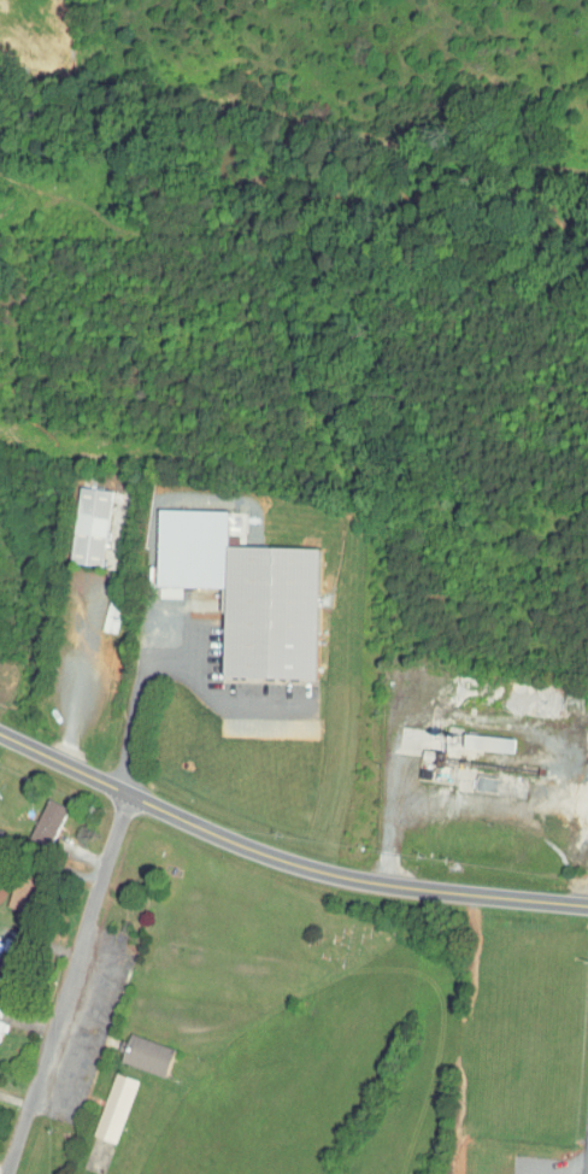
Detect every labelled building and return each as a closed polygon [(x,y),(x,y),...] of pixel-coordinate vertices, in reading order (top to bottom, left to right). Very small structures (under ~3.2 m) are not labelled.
[(85,559),(94,483),(62,479),(53,555),(85,559)] [(203,670),(299,672),(302,540),(207,539),(208,504),(139,502),(137,579),(205,580),(203,670)] [(573,771),(587,771),(587,719),(571,720),(573,771)] [(432,748),(458,749),(458,743),(497,745),(498,730),(445,727),(445,736),(432,736),(432,748)] [(12,833),(32,842),(50,799),(29,791),(12,833)] [(157,1042),(115,1025),(104,1053),(146,1070),(157,1042)] [(122,1073),(98,1066),(78,1130),(102,1137),(122,1073)]
